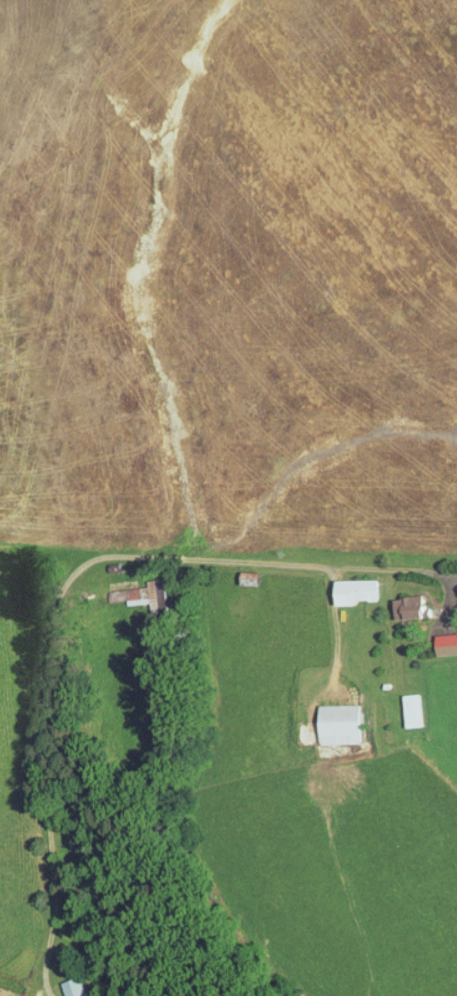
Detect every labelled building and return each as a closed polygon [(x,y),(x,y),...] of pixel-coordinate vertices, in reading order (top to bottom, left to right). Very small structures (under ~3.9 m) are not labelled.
[(138,597),(139,607),(154,606),(152,574),(135,575),(135,582),(95,584),(95,595),(114,594),(115,599),(138,597)] [(320,600),(343,599),(343,595),(365,594),(365,574),(319,575),(320,600)] [(412,589),(379,593),(382,615),(415,610),(412,589)] [(447,591),(447,602),(456,601),(456,591),(447,591)] [(423,649),(456,648),(455,627),(422,629),(423,649)] [(393,722),(411,720),(406,687),(388,690),(393,722)] [(347,698),(305,699),(306,739),(348,737),(347,698)] [(54,995),(76,995),(66,969),(47,976),(54,995)]
